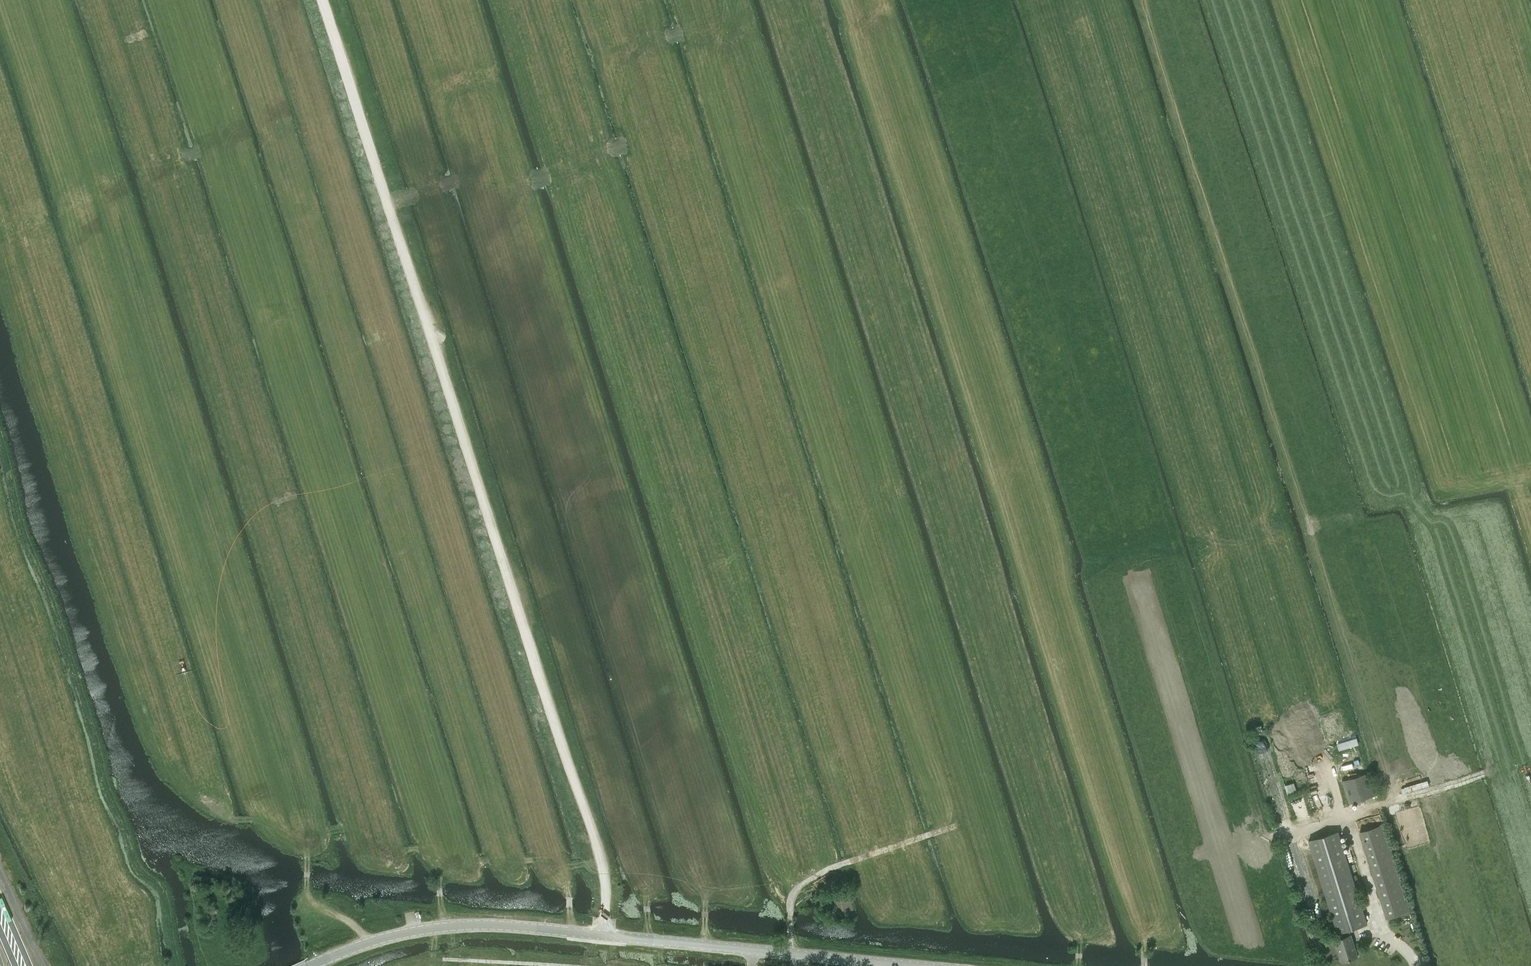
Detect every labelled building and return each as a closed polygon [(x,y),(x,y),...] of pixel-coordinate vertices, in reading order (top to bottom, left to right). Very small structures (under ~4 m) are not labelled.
[(1374,795),(1367,772),(1342,780),(1349,803),(1374,795)] [(1387,916),(1410,909),(1383,823),(1360,830),(1387,916)] [(1338,831),(1309,840),(1339,932),(1346,929),(1347,930),(1367,923),(1338,831)] [(1346,929),(1339,932),(1340,937),(1335,939),(1341,960),(1358,955),(1351,934),(1348,934),(1347,930),(1346,929)]
